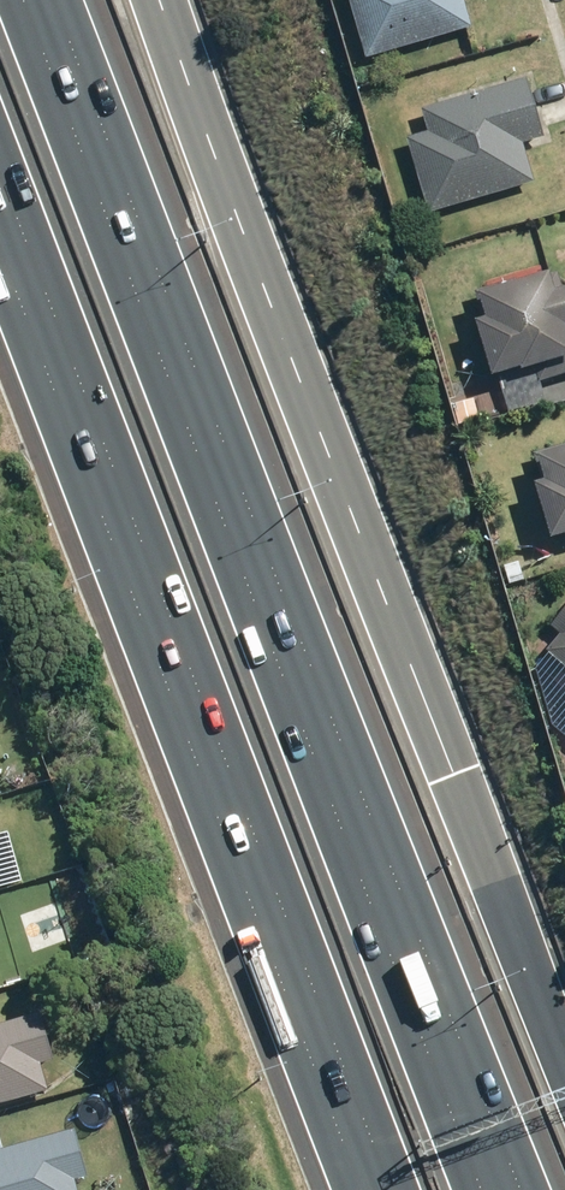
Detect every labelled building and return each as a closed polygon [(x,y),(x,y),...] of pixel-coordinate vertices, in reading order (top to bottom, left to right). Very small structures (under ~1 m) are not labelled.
[(363,59),(469,34),(461,0),(349,0),(363,59)] [(428,136),(406,141),(424,215),(532,189),(522,146),(541,142),(526,83),(421,108),(428,136)] [(468,325),(485,388),(541,374),(544,386),(564,380),(564,289),(549,293),(545,276),(473,295),(480,322),(468,325)] [(530,486),(542,542),(564,537),(564,450),(535,457),(540,484),(530,486)] [(554,651),(564,660),(564,638),(554,651)] [(52,1096),(45,1071),(56,1068),(41,1015),(0,1026),(0,1111),(52,1096)] [(78,1184),(89,1181),(75,1132),(0,1152),(0,1189),(79,1189),(78,1184)]
